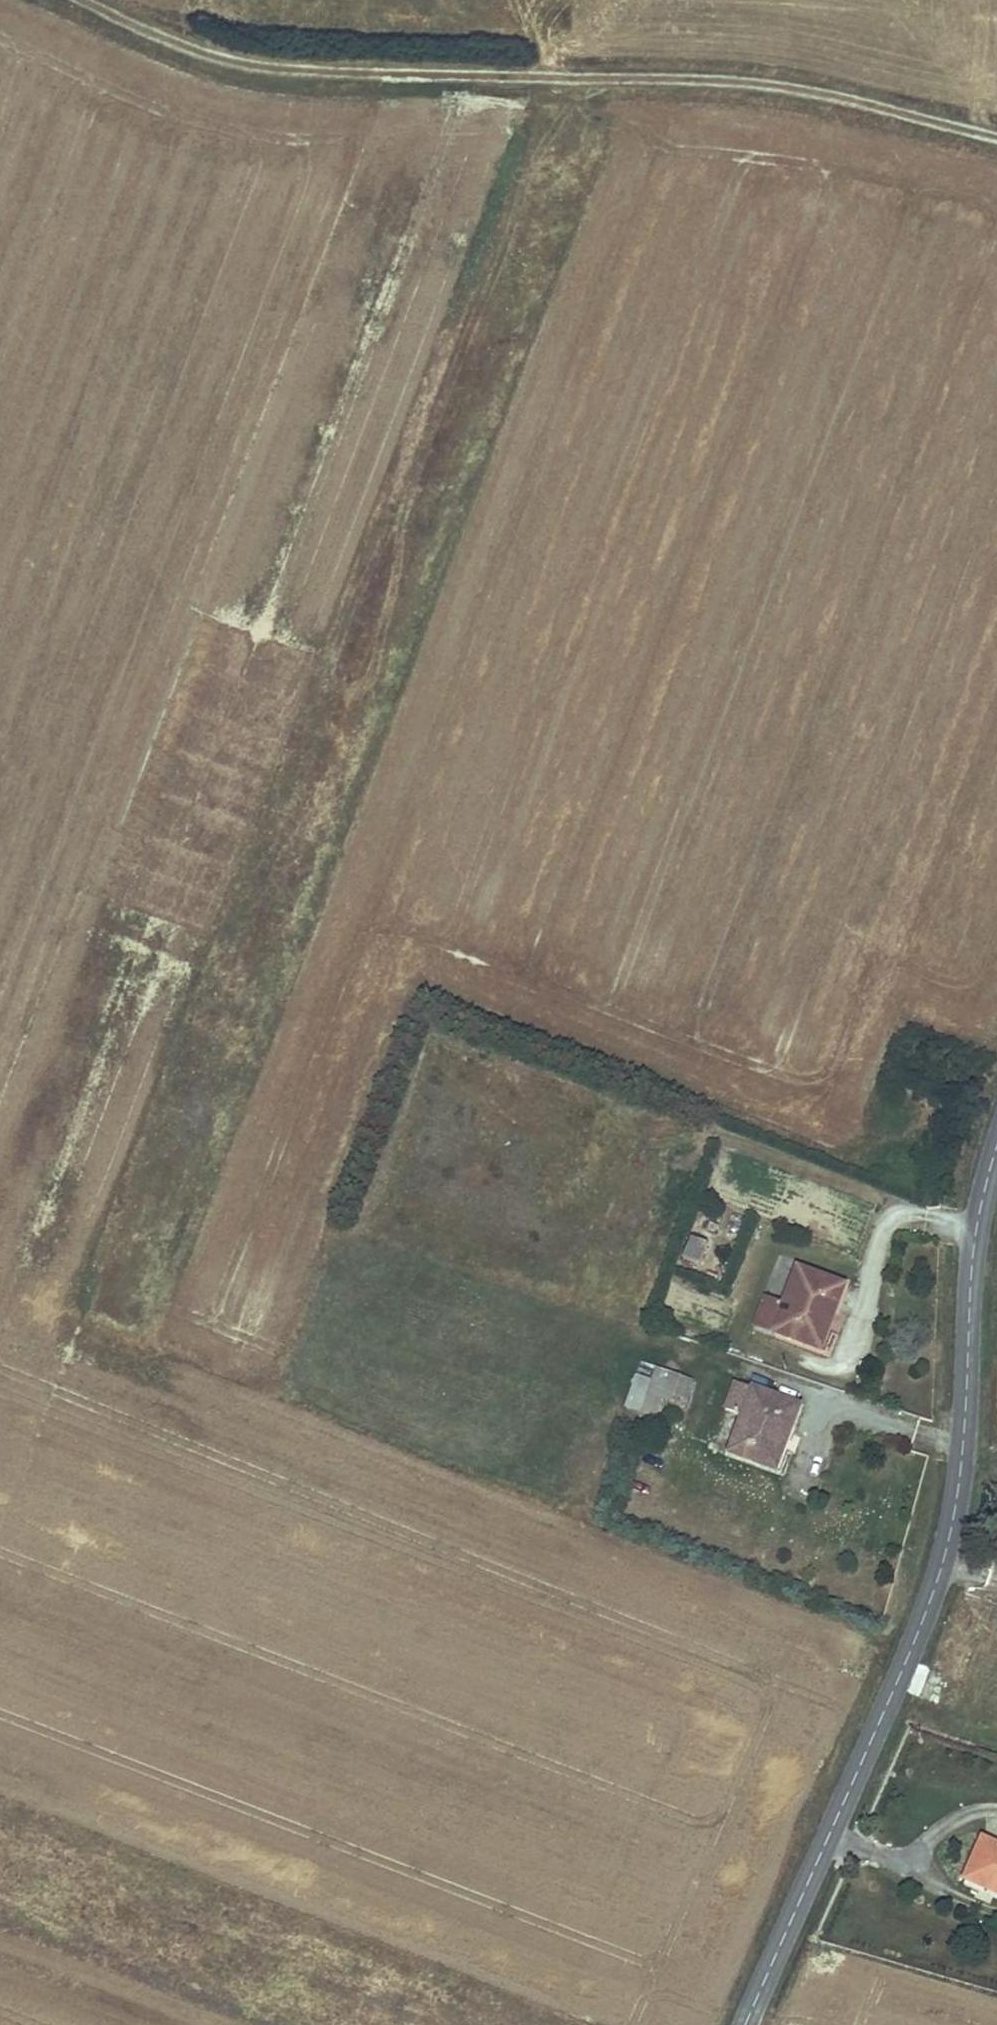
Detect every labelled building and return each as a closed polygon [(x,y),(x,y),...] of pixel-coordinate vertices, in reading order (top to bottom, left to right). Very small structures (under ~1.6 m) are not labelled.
[(699,1266),(708,1245),(691,1239),(683,1259),(699,1266)] [(831,1321),(844,1286),(798,1269),(784,1306),(767,1299),(757,1326),(816,1347),(827,1319),(831,1321)] [(821,1349),(831,1321),(827,1319),(816,1347),(821,1349)] [(687,1405),(695,1381),(657,1367),(641,1413),(657,1418),(664,1398),(687,1405)] [(786,1441),(799,1406),(736,1382),(726,1410),(744,1416),(730,1453),(771,1468),(782,1440),(786,1441)] [(776,1470),(786,1441),(782,1440),(771,1468),(776,1470)] [(982,1838),(965,1881),(996,1895),(996,1845),(982,1838)]
